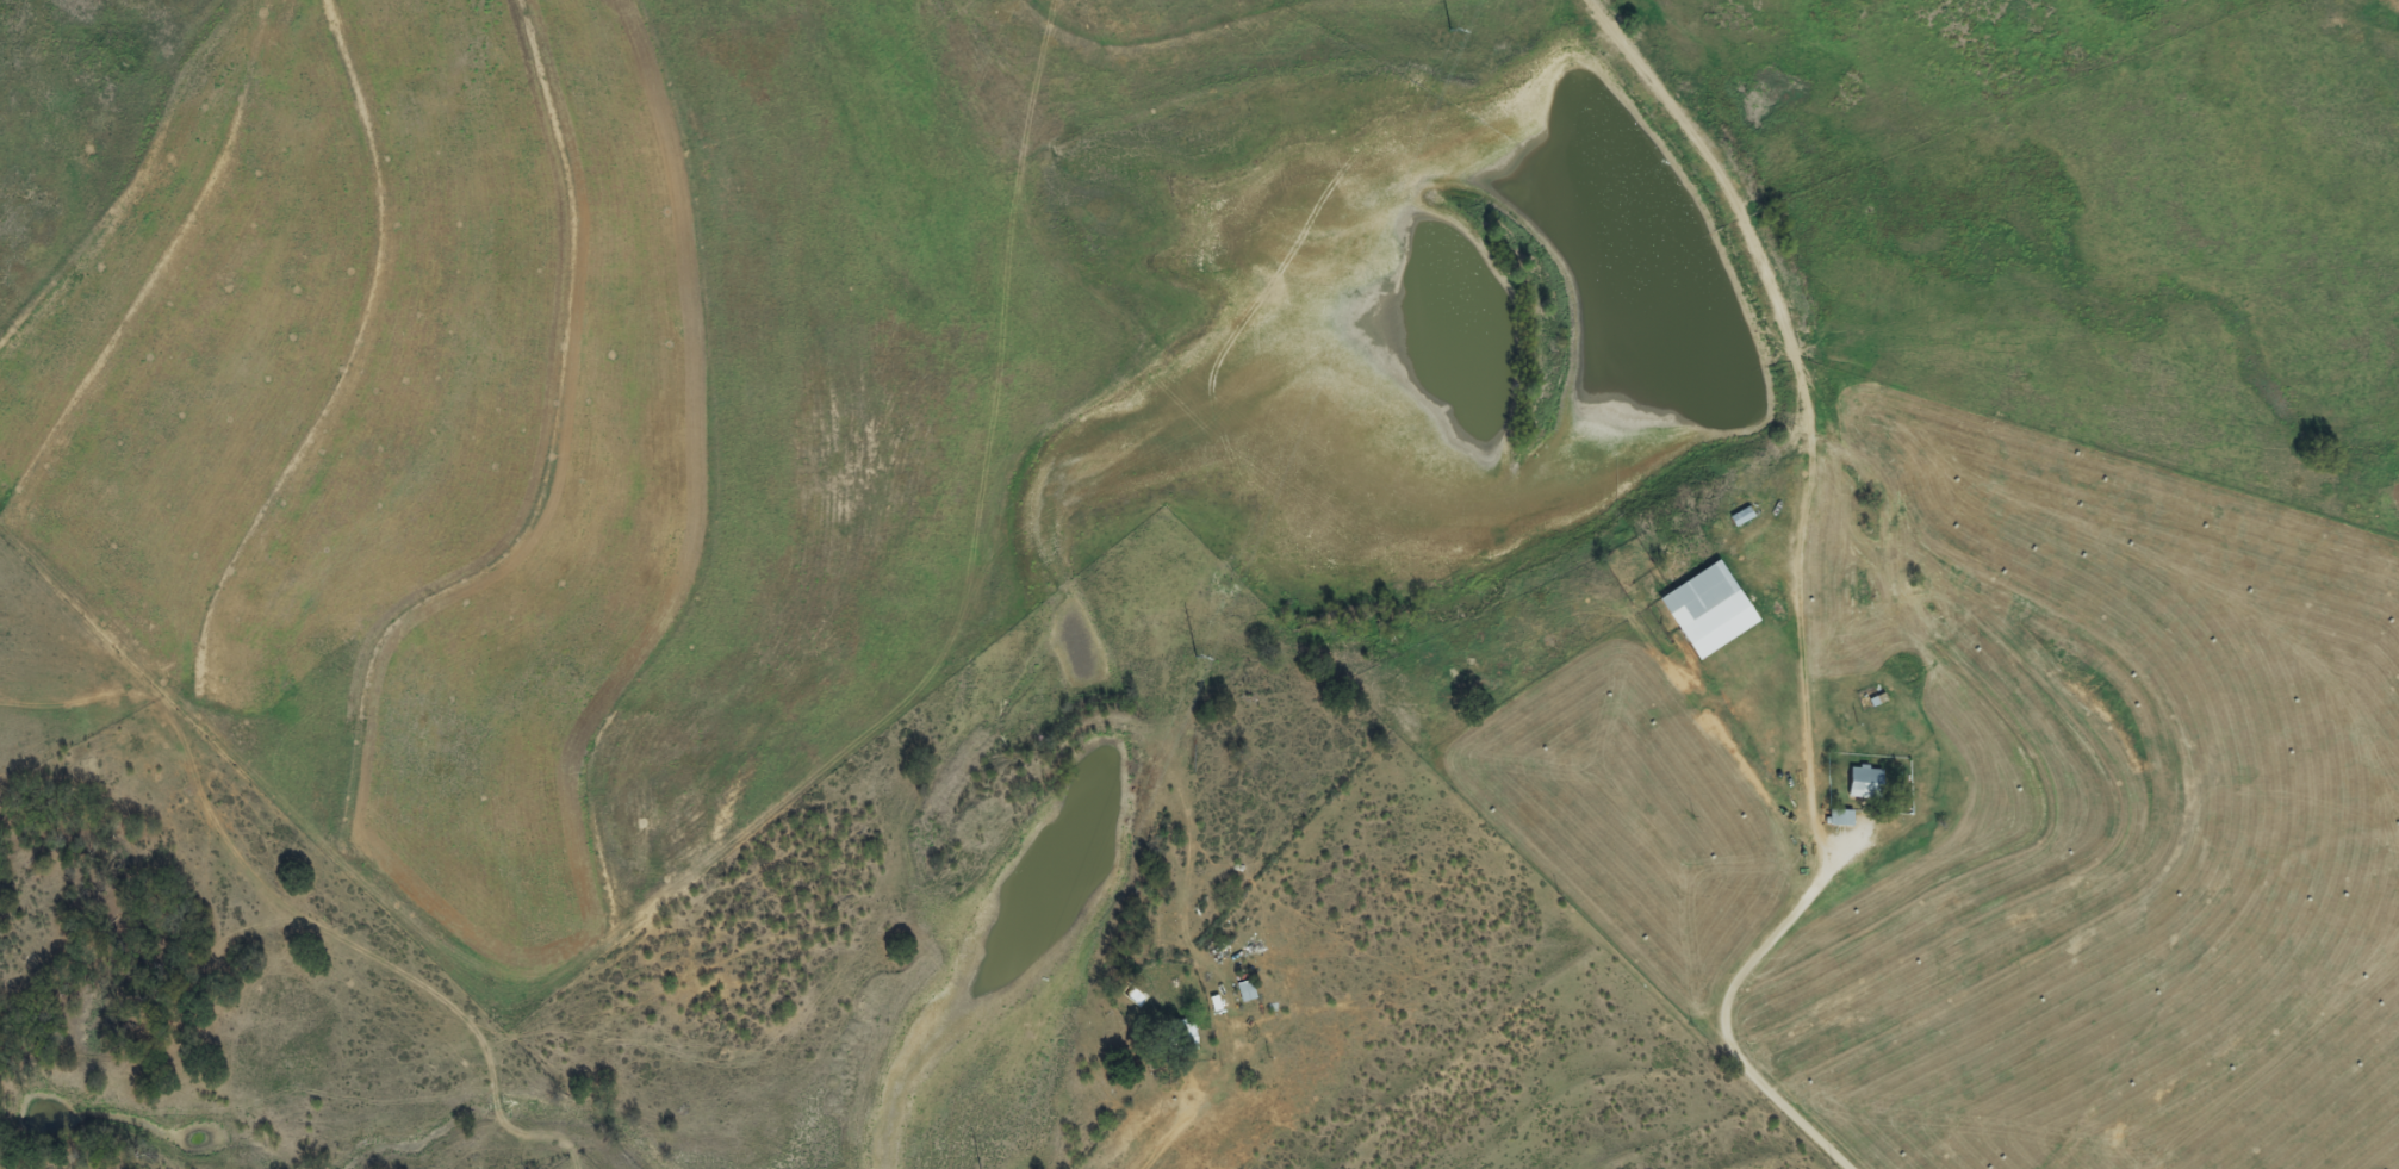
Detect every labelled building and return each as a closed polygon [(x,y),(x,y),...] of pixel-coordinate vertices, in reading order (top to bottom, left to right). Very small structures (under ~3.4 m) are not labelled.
[(1652,598),(1688,661),(1750,626),(1714,563),(1652,598)] [(1843,799),(1875,799),(1875,770),(1843,770),(1843,799)] [(1848,827),(1848,811),(1822,811),(1822,827),(1848,827)] [(1252,1000),(1247,982),(1232,985),(1236,1004),(1252,1000)] [(1191,1052),(1191,1026),(1170,1026),(1170,1052),(1191,1052)]
